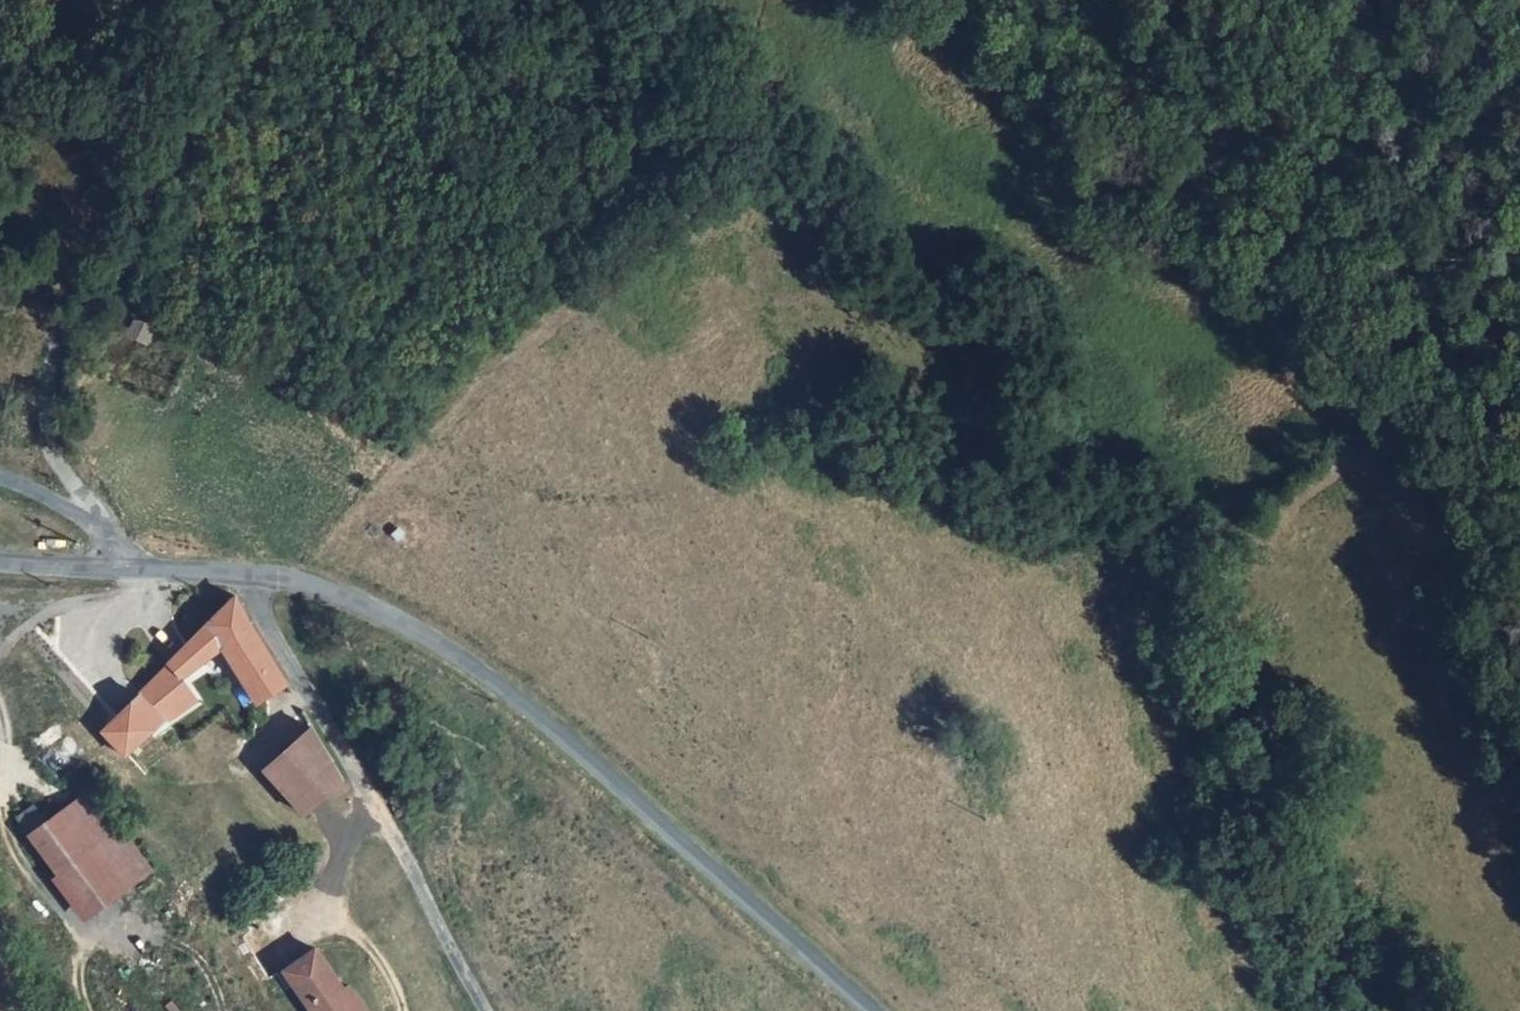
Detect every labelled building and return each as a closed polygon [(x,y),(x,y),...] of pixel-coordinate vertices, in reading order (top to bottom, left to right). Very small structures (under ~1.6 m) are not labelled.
[(153,326),(134,318),(127,334),(146,342),(153,326)] [(286,680),(232,593),(168,658),(181,677),(220,646),(255,702),(286,680)] [(194,702),(181,677),(168,658),(137,690),(163,721),(194,702)] [(100,728),(124,754),(163,721),(137,690),(100,728)] [(343,774),(317,732),(263,769),(301,811),(308,807),(346,776),(343,774)] [(22,828),(55,872),(86,850),(117,892),(149,868),(87,783),(22,828)] [(86,914),(117,892),(86,850),(55,872),(86,914)] [(313,1010),(350,1010),(349,1010),(360,1002),(347,984),(337,990),(333,984),(338,980),(314,948),(284,970),(313,1010)] [(349,1010),(350,1010),(366,1010),(360,1002),(349,1010)]
